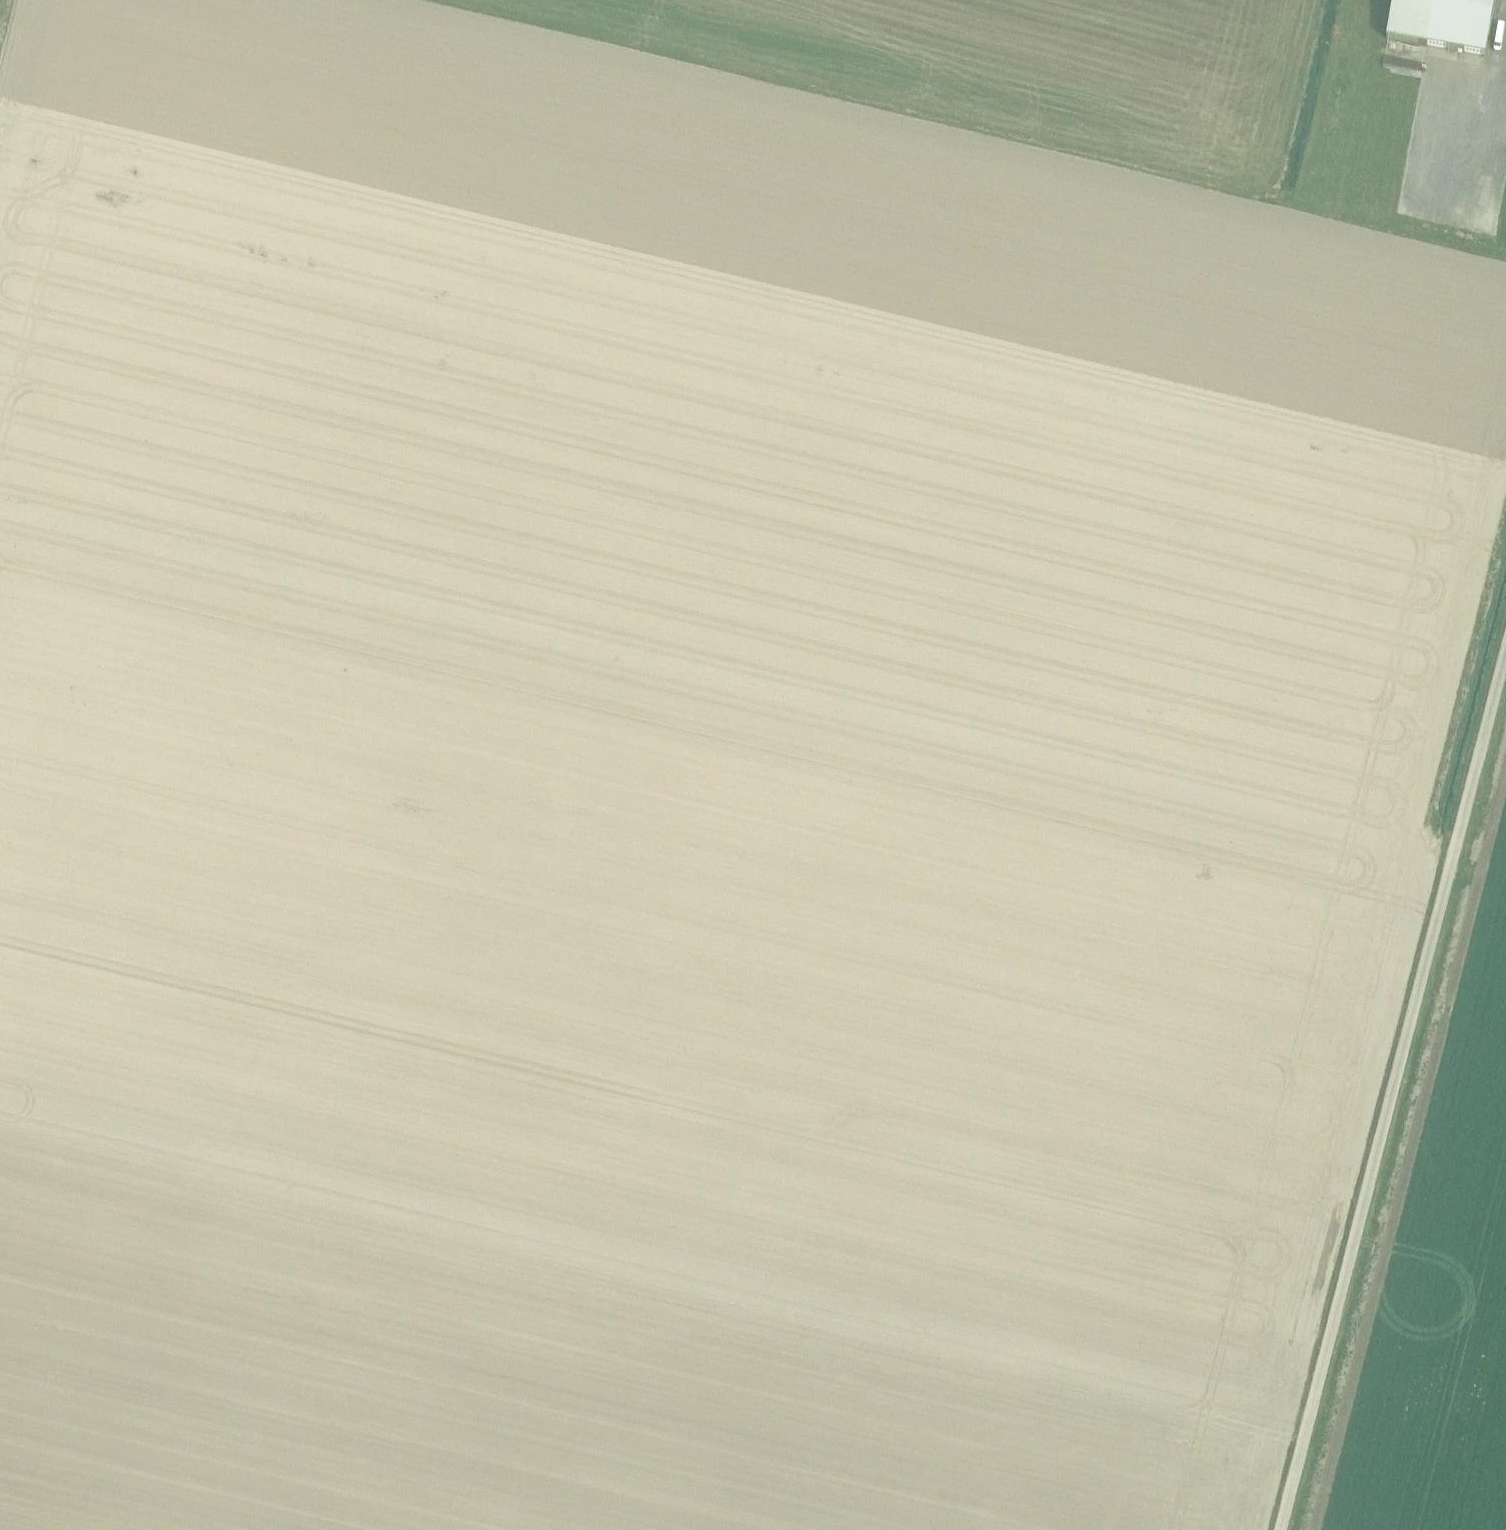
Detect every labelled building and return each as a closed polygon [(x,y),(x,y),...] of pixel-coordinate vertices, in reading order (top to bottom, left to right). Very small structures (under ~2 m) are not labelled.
[(1385,37),(1484,57),(1495,0),(1392,0),(1385,37)]
